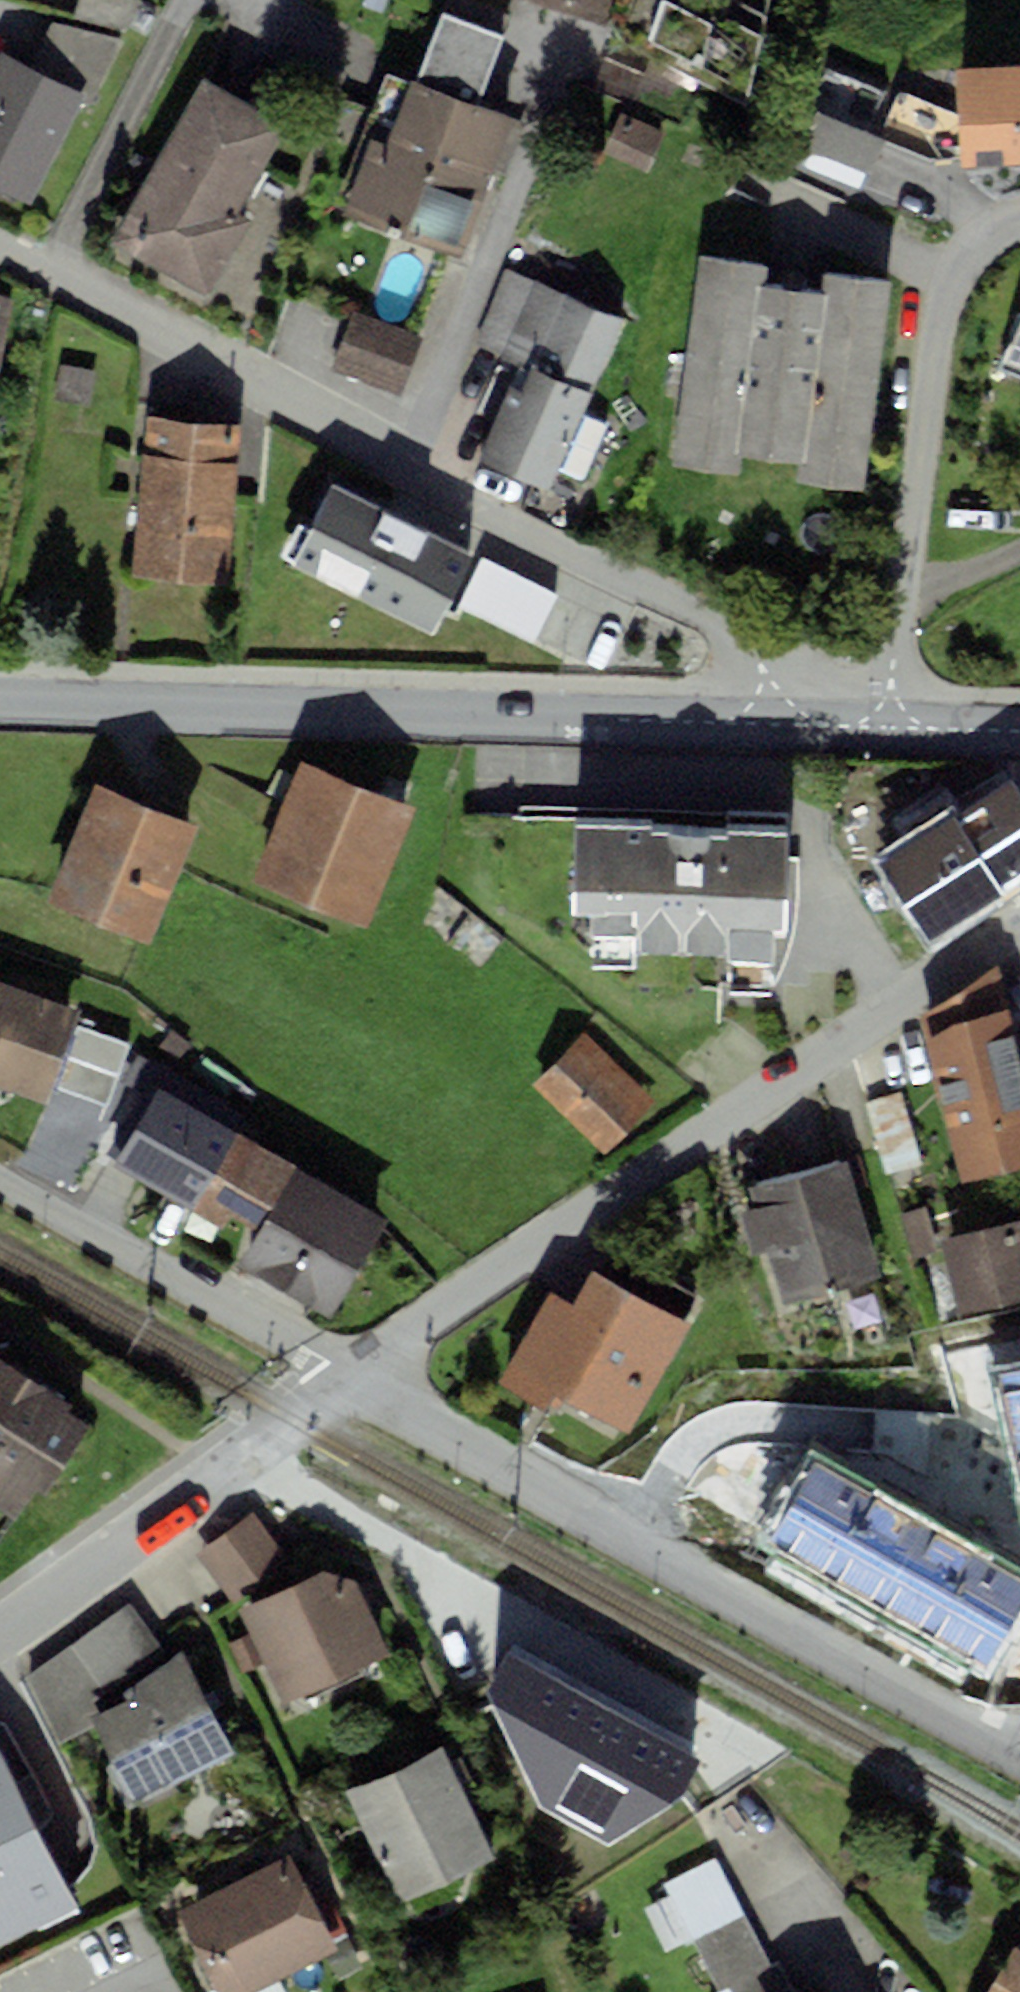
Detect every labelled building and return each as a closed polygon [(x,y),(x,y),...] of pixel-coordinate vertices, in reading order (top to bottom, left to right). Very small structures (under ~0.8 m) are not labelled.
[(612,33),(622,0),(512,0),(612,33)] [(733,0),(622,0),(612,33),(746,105),(768,17),(733,0)] [(28,69),(90,101),(118,38),(49,17),(28,69)] [(8,58),(0,73),(0,194),(33,210),(90,101),(28,69),(8,58)] [(963,71),(969,175),(1019,172),(1019,68),(963,71)] [(512,119),(398,75),(342,218),(408,243),(431,184),(487,184),(512,119)] [(288,126),(201,79),(108,250),(209,305),(255,220),(241,212),(288,126)] [(895,143),(819,112),(794,173),(870,204),(895,143)] [(769,268),(701,259),(674,466),(742,475),(745,457),(796,463),(793,483),(866,493),(894,285),(827,276),(824,295),(767,287),(769,268)] [(628,322),(516,274),(484,349),(525,366),(482,466),(553,496),(628,322)] [(0,296),(0,345),(18,305),(0,296)] [(333,369),(402,394),(423,335),(354,310),(333,369)] [(1002,362),(1019,369),(1019,319),(1002,362)] [(246,430),(146,423),(135,580),(235,587),(246,430)] [(373,504),(325,481),(301,532),(349,554),(373,504)] [(487,562),(373,504),(349,554),(396,579),(388,597),(455,630),(487,562)] [(417,809),(305,765),(259,881),(370,926),(417,809)] [(881,863),(925,934),(1019,874),(1019,794),(1012,781),(881,863)] [(201,828),(100,784),(49,902),(150,946),(201,828)] [(791,826),(574,824),(573,906),(593,907),(593,956),(790,958),(791,826)] [(0,983),(0,1085),(55,1101),(83,1007),(0,983)] [(930,1033),(966,1189),(1019,1176),(1019,1046),(1013,1014),(930,1033)] [(596,1044),(540,1096),(605,1164),(660,1112),(596,1044)] [(288,1167),(164,1093),(121,1165),(230,1229),(236,1219),(251,1228),(288,1167)] [(850,1172),(746,1202),(778,1312),(882,1283),(850,1172)] [(378,1229),(289,1183),(244,1268),(332,1315),(378,1229)] [(941,1239),(960,1316),(1019,1301),(1019,1220),(941,1239)] [(577,1314),(552,1300),(502,1390),(562,1423),(573,1403),(634,1436),(675,1362),(693,1328),(598,1276),(577,1314)] [(993,1367),(1019,1491),(1019,1361),(993,1367)] [(0,1362),(0,1507),(18,1518),(83,1414),(0,1362)] [(987,1665),(1019,1607),(1019,1566),(816,1452),(766,1541),(987,1665)] [(279,1507),(209,1565),(251,1615),(284,1706),(398,1665),(349,1568),(279,1507)] [(80,1651),(32,1682),(60,1744),(95,1727),(130,1803),(235,1757),(185,1650),(104,1686),(80,1651)] [(682,1745),(543,1666),(518,1708),(574,1824),(660,1782),(682,1745)] [(446,1754),(352,1796),(401,1905),(495,1863),(446,1754)] [(77,1912),(0,1758),(0,1951),(77,1912)] [(183,1921),(219,1991),(266,1991),(341,1954),(296,1864),(183,1921)] [(672,1893),(719,1991),(781,1991),(723,1869),(672,1893)] [(1019,1953),(996,1991),(1019,1991),(1019,1954),(1019,1953)]
